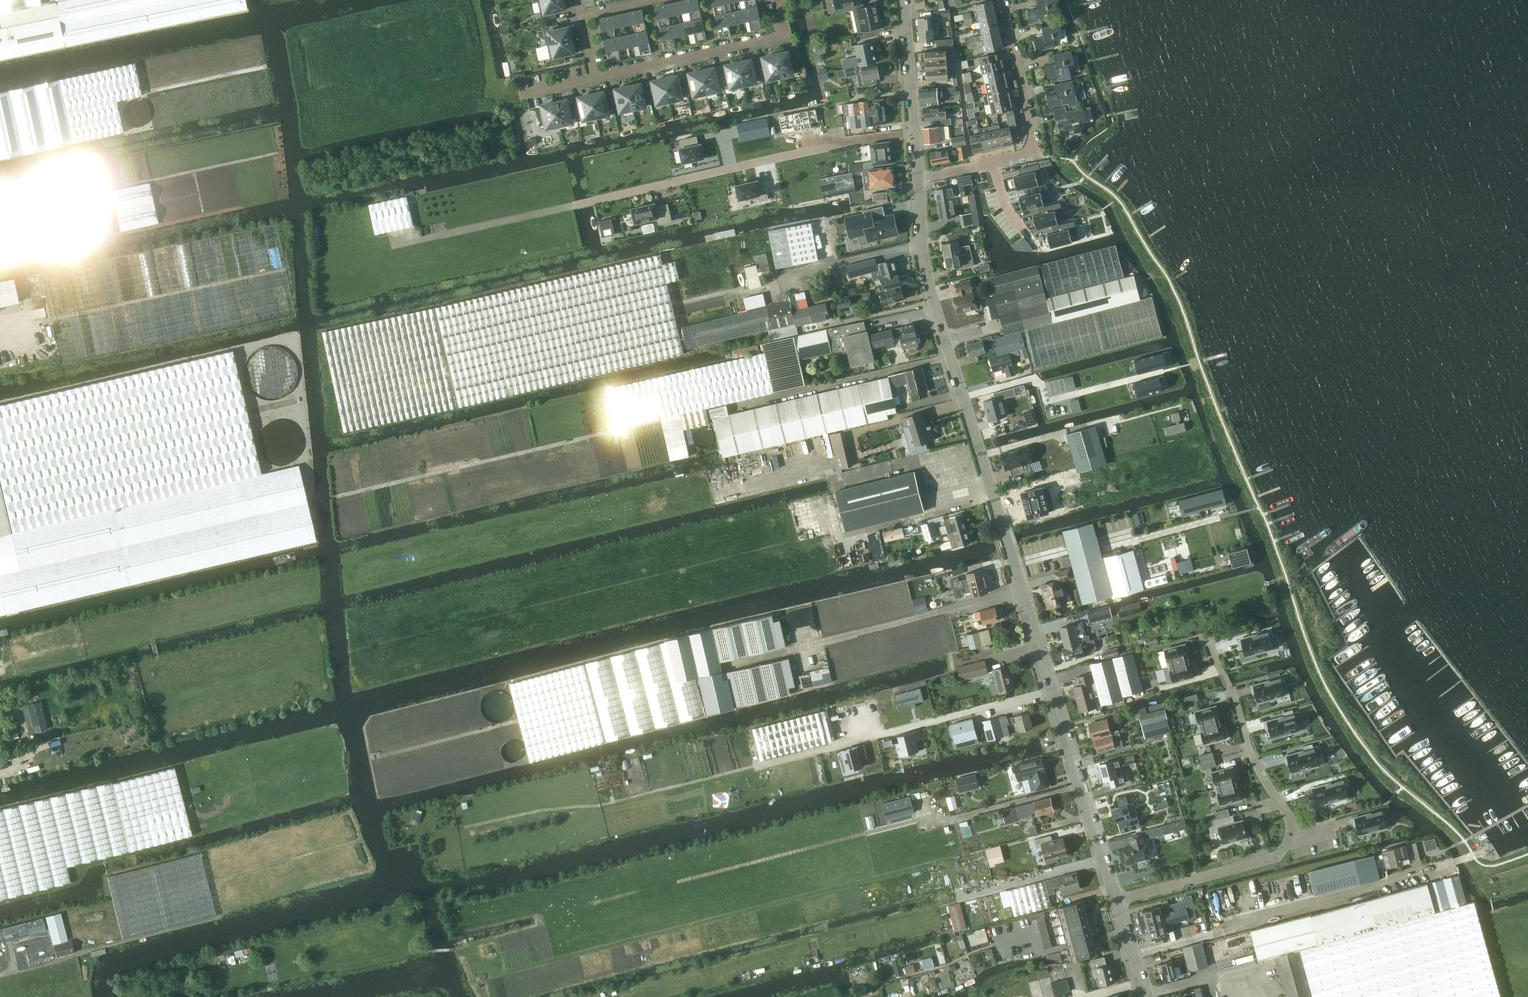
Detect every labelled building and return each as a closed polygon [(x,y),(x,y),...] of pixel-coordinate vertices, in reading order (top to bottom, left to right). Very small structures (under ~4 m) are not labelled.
[(247,9),(245,0),(0,0),(0,60),(247,9)] [(565,0),(546,0),(538,2),(542,20),(557,17),(555,11),(566,9),(565,7),(567,6),(565,0)] [(679,12),(689,10),(692,21),(702,19),(698,0),(687,0),(677,2),(679,12)] [(732,13),(729,2),(735,0),(712,0),(716,16),(732,13)] [(747,9),(758,7),(756,0),(745,0),(747,9)] [(877,4),(862,7),(862,3),(862,0),(835,0),(836,8),(858,4),(864,30),(881,27),(877,4)] [(1029,9),(1032,21),(1050,18),(1049,10),(1058,8),(1056,0),(1038,0),(1039,6),(1029,9)] [(975,12),(976,17),(996,12),(993,1),(977,4),(979,11),(975,12)] [(660,28),(671,26),(669,15),(679,12),(677,2),(656,7),(660,28)] [(747,9),(747,10),(737,12),(739,22),(749,20),(751,31),(762,29),(758,7),(747,9)] [(642,10),(622,14),(624,24),(634,22),(636,33),(647,31),(646,24),(642,10)] [(737,12),(732,13),(716,16),(720,38),(731,36),(729,25),(739,22),(737,12)] [(983,28),(998,24),(996,12),(976,17),(977,21),(981,21),(983,28)] [(622,14),(600,19),(605,40),(616,37),(613,27),(624,24),(622,14)] [(932,17),(918,19),(920,30),(939,28),(938,22),(933,23),(932,17)] [(692,21),(692,22),(682,24),(684,34),(694,32),(696,43),(707,41),(702,19),(692,21)] [(1044,35),(1035,38),(1038,50),(1056,46),(1054,39),(1064,36),(1061,22),(1042,26),(1044,35)] [(544,27),(548,45),(572,40),(572,36),(573,36),(572,29),(570,29),(570,27),(559,29),(558,24),(544,27)] [(682,24),(671,26),(660,28),(665,50),(676,48),(674,37),(684,34),(682,24)] [(968,37),(969,44),(1001,36),(998,24),(983,28),(984,34),(976,37),(975,35),(968,37)] [(934,35),(940,35),(939,28),(920,30),(921,43),(935,42),(934,35)] [(636,34),(627,36),(629,46),(633,46),(636,56),(641,55),(652,53),(647,31),(636,33),(636,34)] [(616,37),(605,40),(610,62),(621,60),(618,49),(629,46),(627,36),(616,38),(616,37)] [(988,51),(1004,48),(1001,36),(969,44),(971,49),(987,44),(988,51)] [(572,40),(548,45),(542,46),(545,59),(550,58),(552,63),(566,60),(565,55),(575,52),(575,50),(576,50),(575,43),(573,43),(572,40)] [(855,45),(858,57),(844,60),(842,60),(844,68),(856,66),(877,61),(872,42),(855,45)] [(1048,64),(1045,65),(1048,77),(1055,75),(1056,80),(1072,76),(1071,70),(1076,69),(1076,67),(1076,66),(1075,66),(1072,49),(1053,53),(1054,54),(1049,55),(1050,56),(1049,57),(1048,59),(1048,60),(1048,62),(1048,64)] [(949,50),(921,53),(922,63),(949,60),(949,50)] [(789,51),(776,54),(781,77),(791,75),(790,72),(799,70),(795,53),(789,54),(789,51)] [(983,75),(989,74),(1007,69),(1004,58),(999,60),(997,53),(979,57),(983,75)] [(763,60),(758,61),(762,78),(770,76),(771,79),(781,77),(776,54),(763,57),(763,60)] [(752,59),(739,62),(744,85),(754,83),(753,80),(762,78),(758,61),(752,62),(752,59)] [(950,70),(949,60),(922,63),(923,73),(950,70)] [(727,68),(721,69),(725,86),(733,84),(734,87),(744,85),(739,62),(726,65),(727,68)] [(844,68),(846,76),(858,73),(857,68),(856,66),(844,68)] [(880,79),(877,66),(863,69),(863,66),(857,68),(858,73),(859,75),(857,75),(860,87),(877,83),(876,80),(880,79)] [(715,67),(702,70),(707,93),(717,91),(716,88),(725,86),(721,69),(716,70),(715,67)] [(23,154),(73,143),(124,132),(110,68),(61,79),(10,90),(0,92),(0,159),(23,154)] [(1009,80),(1007,69),(989,74),(991,82),(991,84),(1009,80)] [(690,76),(684,77),(688,94),(696,92),(697,95),(707,93),(702,70),(689,73),(690,76)] [(950,70),(923,73),(924,80),(951,78),(950,70)] [(827,72),(818,74),(820,81),(829,79),(827,72)] [(946,83),(946,86),(958,86),(957,72),(953,72),(953,83),(946,83)] [(678,75),(665,78),(670,101),(680,99),(679,96),(688,94),(684,77),(679,78),(678,75)] [(653,84),(647,85),(651,102),(659,100),(660,103),(670,101),(665,78),(652,81),(653,84)] [(991,82),(985,84),(988,95),(1011,90),(1009,80),(991,84),(991,82)] [(1058,92),(1048,94),(1051,108),(1068,104),(1069,107),(1078,105),(1078,102),(1087,100),(1083,82),(1075,84),(1074,80),(1056,84),(1058,92)] [(641,83),(628,86),(633,109),(643,107),(643,104),(651,102),(647,85),(642,86),(641,83)] [(616,92),(610,93),(614,110),(623,108),(623,111),(633,109),(628,86),(615,89),(616,92)] [(919,89),(920,105),(939,104),(937,88),(919,89)] [(1014,100),(1011,90),(988,95),(990,105),(1014,100)] [(604,92),(591,94),(596,117),(606,115),(606,112),(614,110),(610,93),(605,94),(604,92)] [(579,100),(574,101),(577,118),(586,116),(587,119),(596,117),(591,94),(579,97),(579,100)] [(135,98),(132,99),(128,100),(126,103),(124,106),(122,109),(122,113),(122,116),(124,120),(126,122),(129,125),(132,126),(136,127),(139,127),(143,125),(146,123),(148,121),(150,118),(151,114),(151,110),(150,107),(148,104),(145,101),(142,99),(139,98),(135,98)] [(568,100),(555,102),(560,125),(570,123),(569,120),(577,118),(574,101),(568,102),(568,100)] [(849,104),(851,117),(865,115),(865,114),(872,113),(885,111),(883,100),(849,104)] [(1017,109),(1016,109),(1014,100),(990,105),(992,113),(997,112),(998,114),(1006,112),(1009,123),(1020,120),(1017,109)] [(542,105),(542,108),(536,109),(540,126),(549,124),(550,127),(560,125),(555,102),(542,105)] [(1067,106),(1054,109),(1057,123),(1059,122),(1062,134),(1081,130),(1081,127),(1084,126),(1083,123),(1093,121),(1090,106),(1068,111),(1067,106)] [(946,107),(925,109),(926,121),(947,119),(946,107)] [(809,109),(780,115),(783,129),(795,126),(796,130),(813,127),(812,122),(820,120),(817,108),(810,109),(809,109)] [(852,128),(887,124),(885,111),(872,113),(865,114),(865,115),(851,117),(852,128)] [(767,118),(737,124),(741,141),(771,135),(767,118)] [(1024,137),(1020,120),(1009,123),(1009,126),(1001,128),(1005,147),(1016,145),(1015,139),(1024,137)] [(1000,128),(999,125),(990,126),(995,150),(1005,147),(1001,128),(1000,128)] [(979,129),(980,135),(982,135),(985,152),(995,150),(990,126),(979,129)] [(925,129),(926,144),(941,143),(941,140),(950,139),(949,127),(925,129)] [(971,137),(975,154),(985,152),(982,135),(980,135),(971,137)] [(953,147),(960,146),(967,145),(966,136),(951,138),(953,147)] [(683,148),(679,149),(683,163),(705,158),(701,144),(698,144),(696,137),(681,140),(683,148)] [(536,138),(526,140),(528,146),(537,144),(536,138)] [(871,144),(873,162),(865,163),(866,168),(867,168),(875,167),(874,165),(893,163),(890,142),(871,144)] [(967,152),(966,145),(957,147),(959,160),(968,158),(967,152)] [(948,150),(931,153),(933,165),(950,162),(948,150)] [(1025,174),(1013,177),(1017,190),(1044,182),(1040,167),(1052,164),(1051,161),(1050,159),(1038,161),(1039,163),(1023,167),(1025,174)] [(114,233),(99,165),(0,187),(0,258),(114,233)] [(873,188),(895,185),(893,168),(870,171),(873,188)] [(852,172),(819,179),(823,197),(856,191),(852,172)] [(950,186),(935,189),(938,201),(952,198),(966,196),(964,185),(973,183),(971,175),(971,174),(957,177),(959,185),(950,187),(950,186)] [(744,183),(736,185),(739,200),(760,195),(761,201),(768,199),(765,187),(759,189),(757,180),(749,182),(744,183)] [(121,229),(159,222),(152,181),(113,188),(121,229)] [(780,183),(771,186),(772,192),(782,189),(780,183)] [(1027,195),(1019,197),(1022,210),(1051,203),(1046,183),(1029,188),(1031,194),(1027,195)] [(886,191),(872,193),(873,203),(887,201),(886,191)] [(369,205),(376,234),(414,226),(407,196),(369,205)] [(952,198),(938,201),(941,218),(956,215),(952,198)] [(1044,213),(1033,216),(1036,229),(1065,221),(1060,202),(1043,206),(1044,213)] [(642,206),(632,209),(635,223),(650,220),(658,218),(659,224),(672,221),(668,204),(656,207),(655,203),(646,205),(642,206)] [(863,213),(845,217),(849,238),(866,235),(868,241),(876,240),(899,234),(895,213),(885,215),(883,206),(863,210),(863,213)] [(700,211),(693,213),(694,220),(702,219),(700,211)] [(971,213),(960,215),(961,226),(980,223),(978,215),(972,216),(971,213)] [(611,218),(599,221),(600,227),(612,224),(611,218)] [(1054,232),(1047,234),(1050,247),(1080,240),(1075,220),(1057,225),(1058,231),(1054,232)] [(810,223),(769,230),(776,268),(818,261),(810,223)] [(49,336),(55,335),(61,365),(120,353),(295,315),(276,224),(100,260),(41,273),(52,325),(47,326),(49,336)] [(1022,238),(1012,246),(1015,250),(1032,251),(1022,238)] [(943,243),(945,256),(971,251),(970,245),(959,247),(958,240),(943,243)] [(981,248),(980,242),(972,244),(973,250),(981,248)] [(1053,323),(1025,330),(1035,368),(1162,335),(1159,324),(1152,296),(1140,299),(1134,275),(1125,277),(1116,245),(1116,244),(1041,264),(1049,297),(1046,298),(1053,323)] [(974,265),(971,251),(945,256),(948,268),(962,265),(963,267),(974,265)] [(758,268),(769,265),(765,253),(754,256),(756,264),(758,268)] [(674,261),(663,264),(661,254),(659,254),(434,309),(363,324),(322,333),(344,433),(456,408),(684,354),(682,350),(676,324),(666,282),(678,279),(680,279),(675,261),(674,261)] [(877,258),(848,266),(851,278),(873,272),(875,279),(884,276),(895,274),(895,277),(900,275),(896,260),(878,264),(877,258)] [(744,267),(750,288),(762,286),(756,264),(744,267)] [(771,274),(769,265),(758,268),(760,277),(771,274)] [(1037,265),(990,277),(1000,316),(1002,324),(1005,335),(993,338),(995,344),(994,344),(997,355),(1018,349),(1025,347),(1021,331),(1025,330),(1053,323),(1046,298),(1045,292),(1040,273),(1037,265)] [(875,279),(873,279),(875,286),(879,285),(880,291),(883,291),(902,285),(900,275),(895,277),(895,274),(884,276),(875,279)] [(19,302),(17,294),(16,292),(14,278),(0,281),(0,306),(19,302)] [(973,288),(971,281),(955,285),(957,292),(959,291),(961,297),(954,299),(958,313),(976,308),(977,310),(982,308),(980,301),(975,302),(973,292),(972,292),(971,289),(973,288)] [(902,285),(883,291),(884,295),(883,297),(885,302),(886,303),(887,305),(894,303),(894,302),(907,298),(906,297),(908,296),(906,292),(905,291),(903,285),(902,285)] [(862,292),(864,298),(872,296),(870,290),(862,292)] [(804,291),(788,295),(790,301),(792,310),(808,307),(804,291)] [(743,299),(730,302),(733,314),(746,310),(765,306),(762,293),(743,298),(743,299)] [(851,305),(849,295),(835,298),(838,309),(851,305)] [(790,301),(770,306),(776,328),(795,324),(792,310),(790,301)] [(808,307),(792,310),(795,324),(796,326),(829,318),(826,303),(808,307)] [(685,326),(681,327),(687,349),(769,330),(776,328),(770,306),(746,311),(693,324),(685,326)] [(864,321),(850,324),(859,363),(875,359),(868,330),(866,330),(864,321)] [(841,358),(844,366),(859,363),(850,324),(794,337),(771,342),(763,343),(760,344),(762,349),(764,349),(765,353),(702,367),(608,388),(617,427),(660,418),(669,460),(688,456),(682,429),(709,423),(705,408),(711,406),(805,384),(800,360),(831,352),(843,349),(844,357),(841,358)] [(776,328),(769,330),(771,340),(798,334),(796,326),(795,324),(776,328)] [(902,327),(872,334),(875,347),(887,344),(887,348),(895,346),(902,345),(903,349),(906,348),(907,350),(909,351),(911,352),(913,352),(915,351),(917,349),(918,347),(918,345),(918,344),(913,324),(902,327)] [(970,356),(986,351),(985,347),(994,344),(993,338),(992,334),(981,337),(982,339),(967,343),(970,356)] [(760,353),(758,345),(732,350),(734,358),(760,353)] [(1025,347),(1018,349),(1021,358),(1028,355),(1026,347),(1025,347)] [(0,405),(0,615),(316,541),(298,465),(261,474),(232,350),(0,405)] [(990,359),(994,372),(1006,369),(1008,376),(1016,373),(1011,358),(1019,355),(1018,351),(990,359)] [(1167,353),(1138,361),(1142,374),(1170,367),(1167,353)] [(940,363),(927,365),(928,370),(934,369),(935,373),(942,372),(940,363)] [(929,390),(923,366),(893,374),(888,375),(889,377),(891,387),(908,383),(913,401),(919,399),(920,397),(919,394),(921,392),(929,390)] [(1135,384),(1129,385),(1132,397),(1138,395),(1138,396),(1137,396),(1138,397),(1166,389),(1166,388),(1166,389),(1162,376),(1163,376),(1163,375),(1134,383),(1134,384),(1135,383),(1135,384)] [(897,412),(891,387),(889,377),(728,415),(726,406),(710,409),(721,458),(723,457),(723,458),(889,419),(888,414),(897,412)] [(1071,377),(1065,378),(1068,392),(1074,391),(1071,377)] [(1023,383),(1015,386),(1017,392),(1025,389),(1023,383)] [(1004,390),(1001,391),(993,393),(995,399),(984,402),(990,421),(1007,415),(1002,399),(1004,398),(1012,396),(1016,394),(1016,392),(1014,387),(1004,390)] [(1077,401),(1071,403),(1074,416),(1080,415),(1077,401)] [(1177,424),(1165,427),(1168,436),(1187,431),(1184,422),(1179,423),(1179,421),(1181,420),(1179,411),(1172,413),(1174,422),(1176,421),(1177,424)] [(910,424),(911,427),(914,437),(908,438),(912,450),(912,453),(915,452),(914,452),(926,448),(924,443),(926,442),(934,439),(930,427),(931,427),(931,424),(926,426),(922,412),(901,419),(901,420),(902,420),(904,426),(903,426),(903,427),(910,424)] [(260,453),(263,457),(267,461),(272,463),(278,465),(284,465),(290,462),(296,459),(299,454),(302,450),(303,445),(303,439),(301,433),(297,428),(292,423),(287,421),(281,420),(276,420),(271,422),(266,425),(262,429),(259,435),(257,441),(258,447),(260,453)] [(703,426),(700,426),(698,428),(696,429),(694,431),(693,434),(693,437),(693,439),(694,442),(696,444),(698,446),(700,447),(703,447),(705,447),(708,447),(710,446),(712,444),(714,442),(714,439),(715,437),(714,434),(714,431),(712,429),(710,428),(708,426),(705,426),(703,426)] [(1078,473),(1107,464),(1096,426),(1066,434),(1078,473)] [(844,431),(830,435),(838,469),(852,466),(844,431)] [(1028,446),(1001,454),(1006,470),(1010,469),(1012,476),(1031,470),(1029,463),(1033,461),(1028,446)] [(846,528),(924,509),(915,469),(836,488),(846,528)] [(1044,486),(1022,492),(1030,517),(1032,517),(1033,519),(1042,517),(1041,514),(1050,511),(1050,510),(1056,508),(1050,486),(1044,488),(1044,486)] [(1223,488),(1179,500),(1183,515),(1227,504),(1223,488)] [(944,519),(947,532),(966,526),(962,514),(944,519)] [(921,525),(926,539),(932,537),(939,535),(934,521),(928,523),(921,525)] [(905,535),(902,525),(883,530),(885,539),(905,535)] [(954,547),(971,542),(966,526),(947,532),(950,541),(940,544),(942,550),(952,547),(952,548),(954,547)] [(1069,554),(1062,556),(1065,566),(1072,564),(1073,567),(1088,563),(1098,600),(1112,596),(1113,598),(1144,589),(1145,589),(1133,548),(1102,557),(1099,546),(1069,554)] [(1248,547),(1229,552),(1233,567),(1252,562),(1248,547)] [(1193,561),(1191,555),(1172,560),(1175,569),(1179,568),(1181,573),(1201,567),(1199,560),(1193,561)] [(1098,600),(1088,563),(1073,567),(1083,604),(1098,600)] [(958,578),(952,579),(954,588),(985,580),(984,574),(983,570),(983,569),(967,573),(968,578),(959,580),(958,578)] [(1046,597),(1049,608),(1066,603),(1059,580),(1072,577),(1070,569),(1054,573),(1056,579),(1044,583),(1048,596),(1046,597)] [(1145,587),(1169,581),(1167,573),(1143,578),(1145,587)] [(985,580),(954,588),(956,598),(963,597),(962,592),(971,590),(973,596),(988,592),(988,591),(989,591),(988,587),(987,587),(985,580)] [(924,597),(913,600),(916,612),(928,609),(924,597)] [(1142,611),(1139,601),(1116,607),(1119,617),(1142,611)] [(1108,605),(1087,611),(1090,622),(1112,616),(1111,610),(1110,605),(1108,605)] [(974,614),(973,614),(974,618),(976,618),(976,619),(982,617),(984,623),(999,620),(996,607),(974,613),(974,614)] [(772,615),(713,629),(721,661),(786,646),(780,620),(774,622),(772,615)] [(1061,629),(1060,630),(1061,634),(1063,635),(1066,647),(1091,641),(1090,640),(1089,635),(1086,636),(1082,622),(1061,628),(1061,629)] [(735,708),(734,706),(726,672),(722,673),(722,672),(712,629),(666,641),(676,681),(698,675),(707,714),(735,708)] [(967,635),(970,648),(992,643),(989,630),(967,635)] [(1264,652),(1264,651),(1272,648),(1268,632),(1238,640),(1240,647),(1243,647),(1244,652),(1240,653),(1243,661),(1256,657),(1255,653),(1257,652),(1258,654),(1264,652)] [(1159,644),(1157,638),(1147,641),(1148,647),(1159,644)] [(1066,647),(1063,648),(1065,653),(1063,655),(1064,658),(1066,659),(1066,660),(1085,655),(1093,653),(1096,648),(1094,639),(1090,640),(1091,641),(1066,647)] [(530,762),(685,721),(707,714),(698,675),(676,681),(666,641),(510,684),(530,762)] [(1185,644),(1164,650),(1167,661),(1168,661),(1169,666),(1189,660),(1188,656),(1189,656),(1188,653),(1190,653),(1188,646),(1186,647),(1185,644)] [(1106,660),(1113,658),(1120,656),(1117,647),(1103,651),(1106,660)] [(1133,653),(1120,656),(1113,658),(1119,680),(1138,674),(1136,665),(1133,653)] [(795,686),(789,658),(726,672),(734,706),(790,694),(788,687),(795,686)] [(1090,664),(1093,673),(1098,695),(1101,705),(1124,700),(1123,696),(1119,680),(1113,658),(1106,660),(1090,664)] [(1169,666),(1162,668),(1167,684),(1173,682),(1194,676),(1193,673),(1195,673),(1193,667),(1192,667),(1191,665),(1190,665),(1189,660),(1169,666)] [(988,673),(985,661),(958,667),(960,680),(988,673)] [(991,683),(993,692),(999,691),(1015,687),(1009,664),(993,668),(996,681),(991,683)] [(1097,707),(1094,697),(1098,695),(1093,673),(1076,678),(1078,685),(1073,687),(1080,712),(1097,707)] [(1138,674),(1119,680),(1123,696),(1143,691),(1138,674)] [(1280,678),(1251,686),(1253,693),(1255,693),(1258,702),(1260,710),(1272,706),(1270,700),(1277,698),(1276,697),(1285,694),(1282,685),(1280,678)] [(921,688),(895,694),(899,707),(909,705),(910,704),(914,703),(915,703),(924,701),(921,688)] [(513,709),(513,708),(513,705),(512,702),(510,699),(508,697),(506,695),(503,693),(501,692),(498,692),(493,692),(491,693),(488,694),(485,697),(483,699),(481,702),(480,705),(480,708),(480,711),(481,714),(483,718),(485,720),(487,722),(490,723),(493,725),(497,725),(500,725),(503,723),(506,722),(508,720),(510,718),(512,715),(513,712),(513,709)] [(1184,697),(1186,704),(1198,701),(1197,694),(1184,697)] [(32,726),(46,723),(41,701),(27,705),(32,726)] [(1146,707),(1138,709),(1139,715),(1142,725),(1167,718),(1163,703),(1146,707)] [(1199,723),(1200,728),(1220,722),(1219,718),(1220,718),(1219,715),(1221,715),(1219,708),(1217,709),(1216,706),(1195,712),(1198,723),(1199,723)] [(828,710),(753,729),(761,762),(836,743),(828,710)] [(1285,716),(1265,722),(1267,729),(1269,729),(1272,738),(1273,743),(1285,739),(1284,736),(1291,734),(1290,733),(1299,730),(1296,720),(1299,720),(1297,713),(1294,714),(1293,710),(1284,712),(1285,716)] [(1015,716),(1007,718),(1009,724),(1017,722),(1020,731),(1033,727),(1029,711),(1015,715),(1015,716)] [(59,717),(60,724),(68,722),(66,715),(59,717)] [(998,717),(983,721),(988,741),(1004,736),(998,717)] [(1169,731),(1167,718),(1142,725),(1145,737),(1169,731)] [(972,719),(950,724),(955,743),(977,737),(972,719)] [(1092,740),(1095,739),(1094,739),(1111,734),(1111,732),(1107,719),(1088,724),(1090,732),(1089,734),(1090,737),(1092,737),(1092,740)] [(1225,738),(1224,735),(1226,735),(1224,728),(1223,729),(1222,726),(1221,727),(1220,722),(1200,728),(1202,732),(1201,732),(1204,744),(1225,738)] [(900,742),(896,743),(899,756),(919,751),(916,741),(921,740),(919,730),(898,736),(900,742)] [(1119,730),(1111,732),(1111,734),(1094,739),(1095,739),(1096,745),(1095,747),(1096,750),(1098,750),(1098,753),(1115,748),(1116,750),(1123,748),(1119,730)] [(1304,751),(1285,756),(1287,763),(1289,763),(1293,778),(1305,775),(1304,772),(1311,770),(1310,767),(1318,765),(1314,748),(1313,744),(1303,746),(1304,751)] [(58,746),(52,748),(54,756),(61,754),(58,746)] [(858,746),(842,750),(845,761),(847,760),(850,770),(863,767),(861,759),(867,758),(864,746),(859,748),(858,746)] [(1214,759),(1212,752),(1200,755),(1202,762),(1214,759)] [(0,757),(0,769),(8,767),(5,755),(0,757)] [(1113,761),(1099,765),(1104,781),(1110,779),(1112,786),(1125,783),(1120,766),(1135,762),(1133,755),(1127,757),(1120,759),(1113,761)] [(1041,759),(1014,766),(1011,767),(1013,773),(1016,773),(1018,782),(1028,779),(1031,791),(1035,790),(1049,786),(1041,759)] [(1202,762),(1203,769),(1216,765),(1214,759),(1202,762)] [(1216,784),(1217,788),(1237,783),(1235,779),(1236,778),(1235,776),(1237,775),(1235,769),(1234,769),(1233,767),(1212,772),(1215,784),(1216,784)] [(70,882),(67,867),(130,852),(192,835),(175,769),(112,784),(112,782),(0,809),(0,900),(70,882)] [(956,779),(959,793),(979,788),(976,774),(956,779)] [(1339,801),(1339,799),(1348,796),(1343,780),(1312,789),(1315,799),(1313,800),(1315,808),(1326,805),(1326,803),(1330,801),(1330,803),(1339,801)] [(1169,781),(1158,784),(1160,795),(1172,792),(1169,781)] [(1239,787),(1238,787),(1237,783),(1217,788),(1218,793),(1217,793),(1220,805),(1242,799),(1241,796),(1243,796),(1241,789),(1239,790),(1239,787)] [(910,797),(882,804),(886,820),(914,812),(910,797)] [(1050,798),(1029,804),(1032,814),(1037,813),(1038,815),(1054,811),(1052,805),(1054,804),(1053,800),(1051,799),(1050,798)] [(1167,800),(1154,804),(1155,810),(1169,806),(1167,800)] [(1127,804),(1112,809),(1116,822),(1119,821),(1129,818),(1127,813),(1135,810),(1133,803),(1127,805),(1127,804)] [(1029,804),(1002,811),(1006,822),(1006,824),(1021,820),(1021,818),(1032,815),(1032,814),(1029,804)] [(1230,815),(1228,809),(1215,812),(1217,819),(1230,815)] [(419,822),(423,814),(422,814),(423,812),(418,810),(417,812),(415,811),(412,819),(419,822)] [(1378,831),(1378,829),(1386,827),(1382,811),(1352,819),(1354,826),(1357,825),(1359,834),(1371,831),(1372,833),(1378,831)] [(1129,818),(1119,821),(1122,831),(1141,826),(1138,815),(1129,818)] [(1230,815),(1217,819),(1208,821),(1211,833),(1219,831),(1222,844),(1241,839),(1241,841),(1250,838),(1248,829),(1246,830),(1243,820),(1232,823),(1230,815)] [(967,821),(959,823),(963,838),(973,835),(970,825),(968,825),(967,821)] [(1035,826),(1029,828),(1030,835),(1037,833),(1035,826)] [(1129,836),(1132,845),(1123,848),(1127,864),(1137,861),(1139,861),(1141,867),(1147,866),(1151,860),(1150,858),(1146,840),(1145,841),(1145,839),(1163,834),(1162,829),(1161,826),(1142,831),(1143,833),(1129,836)] [(1035,839),(1037,846),(1037,848),(1043,847),(1047,862),(1058,859),(1057,856),(1067,854),(1067,852),(1068,851),(1067,847),(1066,847),(1063,838),(1052,841),(1051,835),(1035,839)] [(1434,838),(1424,841),(1426,849),(1427,851),(1437,848),(1435,838),(1434,838)] [(1000,845),(986,849),(988,858),(1003,854),(1000,845)] [(1405,845),(1382,851),(1386,867),(1401,863),(1401,865),(1411,862),(1406,845),(1405,845)] [(1232,848),(1216,853),(1218,860),(1233,856),(1232,848)] [(201,853),(107,877),(122,939),(216,916),(201,853)] [(1363,883),(1381,878),(1375,854),(1357,859),(1308,871),(1314,894),(1363,883)] [(1048,880),(1045,881),(1048,895),(1051,894),(1055,893),(1053,888),(1060,886),(1062,892),(1080,887),(1075,870),(1057,875),(1058,877),(1048,880)] [(1274,956),(1299,949),(1312,996),(1500,996),(1474,901),(1467,903),(1459,875),(1427,883),(1311,916),(1311,915),(1250,930),(1258,960),(1274,956)] [(1051,906),(1048,895),(1045,881),(1008,891),(1014,916),(1051,906)] [(1197,919),(1191,895),(1184,896),(1185,901),(1189,918),(1190,921),(1197,919)] [(1056,905),(1058,914),(1085,907),(1083,898),(1056,905)] [(1176,903),(1159,908),(1165,933),(1174,930),(1172,922),(1180,920),(1188,918),(1189,918),(1185,901),(1176,903)] [(948,906),(955,931),(966,928),(960,904),(948,906)] [(1087,916),(1085,907),(1058,914),(1061,923),(1087,916)] [(1142,911),(1137,912),(1143,935),(1144,934),(1146,941),(1157,939),(1156,935),(1165,933),(1159,908),(1159,907),(1142,911)] [(54,945),(69,940),(62,913),(46,917),(54,945)] [(1090,924),(1087,916),(1061,923),(1063,931),(1090,924)] [(47,930),(43,917),(0,929),(0,942),(47,930)] [(1065,940),(1092,933),(1090,924),(1063,931),(1065,940)] [(1093,937),(1092,933),(1065,940),(1067,944),(1068,949),(1094,941),(1093,937)] [(54,945),(57,957),(75,953),(71,941),(54,945)] [(1097,950),(1094,941),(1068,949),(1070,957),(1097,950)] [(1189,971),(1209,966),(1203,943),(1183,949),(1189,971)] [(1286,996),(1312,996),(1299,949),(1274,956),(1286,996)] [(900,957),(893,959),(896,971),(897,976),(904,974),(903,969),(900,957)] [(932,957),(922,960),(925,970),(934,967),(932,957)] [(1094,975),(1095,975),(1099,987),(1115,983),(1110,965),(1106,966),(1104,958),(1090,961),(1094,975)] [(1160,965),(1164,981),(1176,978),(1174,968),(1180,966),(1179,960),(1160,965)] [(913,964),(904,967),(907,974),(915,971),(913,964)] [(875,977),(870,979),(871,984),(883,981),(880,971),(874,973),(875,977)] [(1051,983),(1055,996),(1066,996),(1061,980),(1051,983)]
